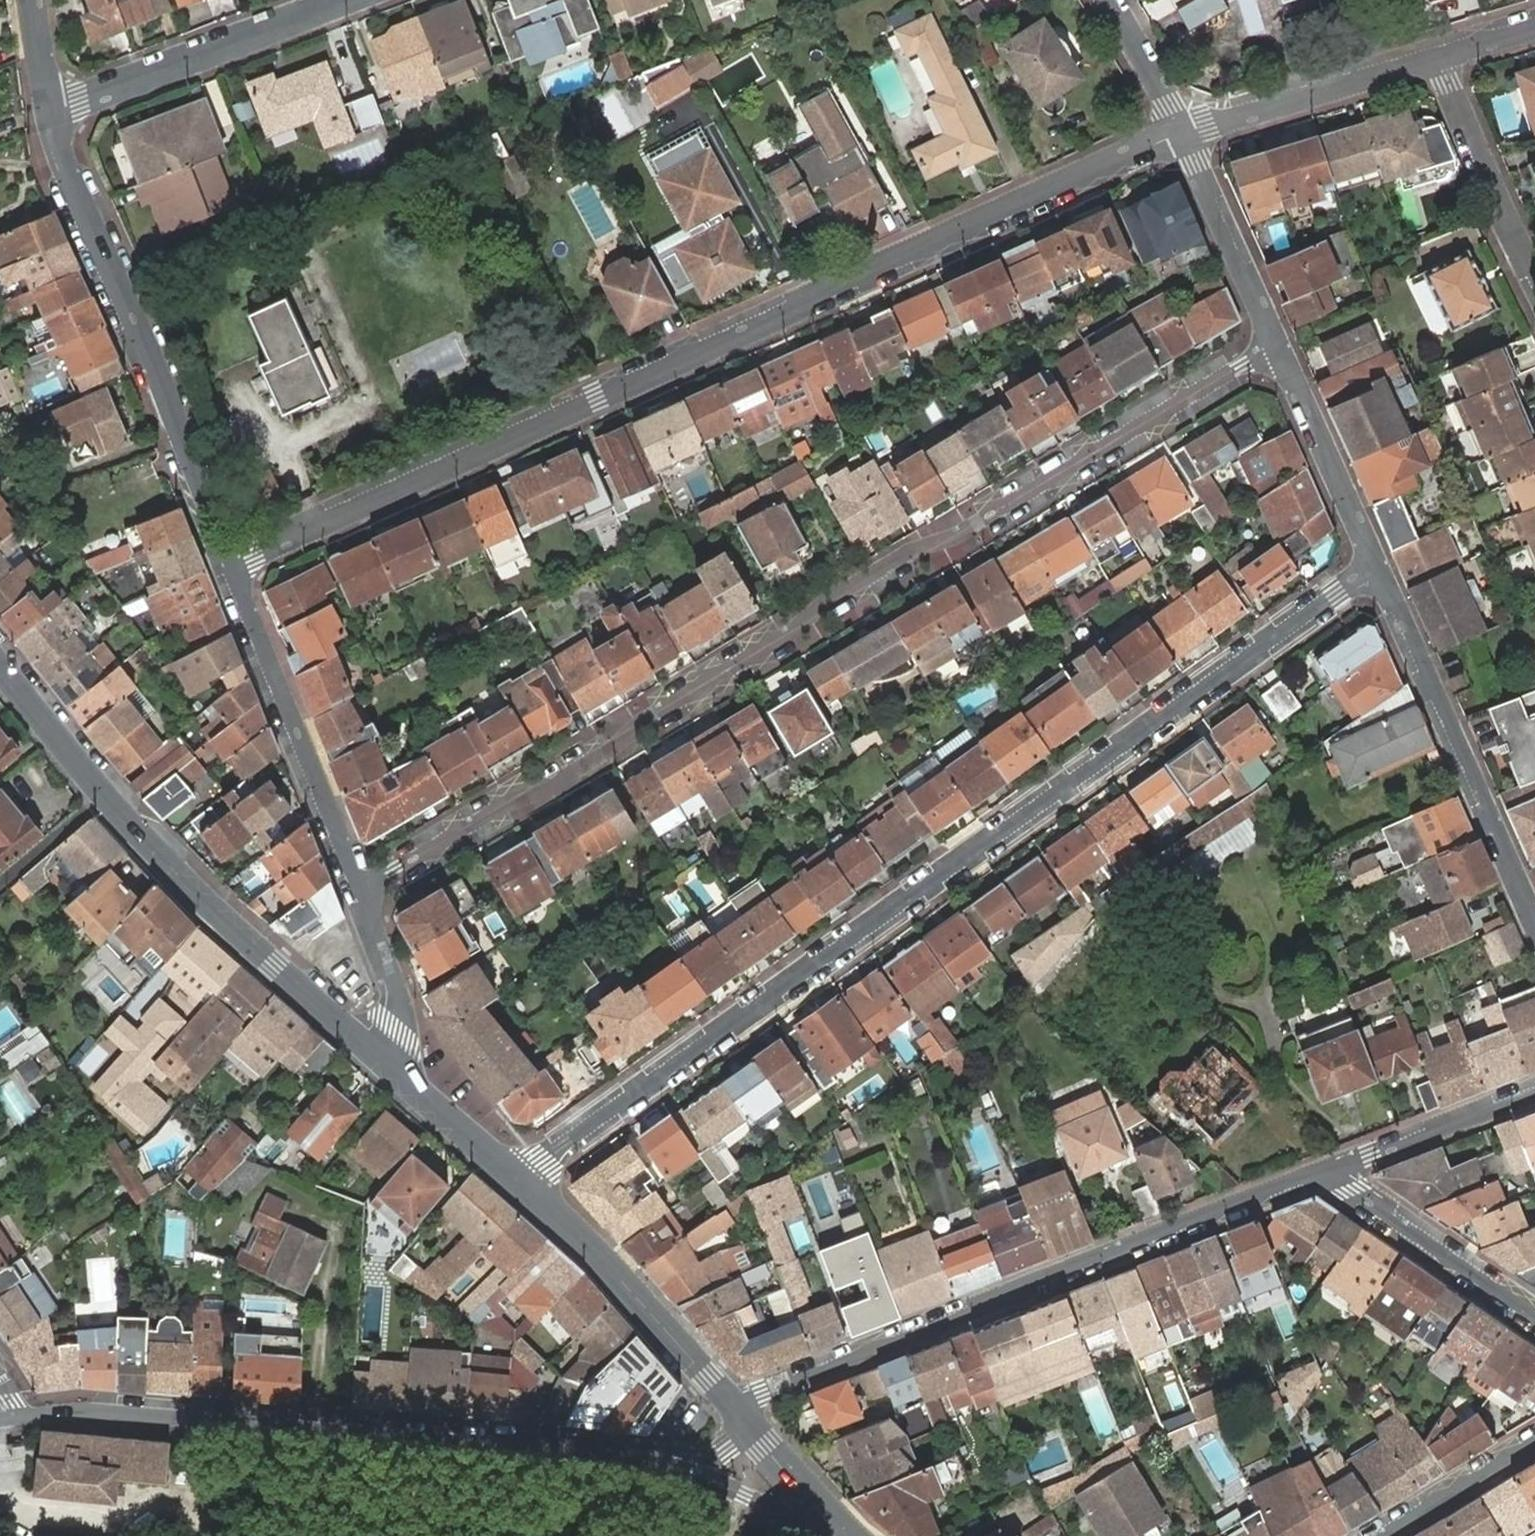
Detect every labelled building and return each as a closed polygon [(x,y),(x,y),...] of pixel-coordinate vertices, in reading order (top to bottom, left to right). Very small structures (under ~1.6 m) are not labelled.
[(95,11),(86,15),(93,35),(125,23),(116,0),(91,0),(95,11)] [(170,0),(116,0),(125,23),(172,5),(170,0)] [(421,18),(444,77),(478,64),(481,71),(495,66),(469,0),(466,0),(421,18)] [(494,9),(512,53),(527,47),(529,52),(579,32),(577,27),(597,20),(589,0),(511,0),(512,2),(494,9)] [(616,11),(628,6),(644,0),(612,0),(616,11)] [(649,7),(647,0),(644,0),(628,6),(632,14),(649,7)] [(957,8),(966,25),(989,12),(983,0),(972,0),(957,8)] [(1318,12),(1340,5),(1338,0),(1297,0),(1299,9),(1316,4),(1318,12)] [(1301,16),(1318,12),(1316,4),(1299,9),(1301,16)] [(972,146),(976,156),(997,145),(928,9),(893,27),(905,50),(914,46),(934,87),(928,90),(946,128),(915,144),(929,172),(962,156),(959,151),(972,146)] [(996,25),(989,12),(966,25),(984,62),(998,55),(987,29),(996,25)] [(424,93),(447,84),(444,77),(421,18),(405,24),(407,31),(376,44),(398,100),(411,94),(407,83),(418,79),(424,93)] [(1042,21),(1004,46),(1043,105),(1045,109),(1048,110),(1051,112),(1054,112),(1058,111),(1060,109),(1062,107),(1064,103),(1065,99),(1064,96),(1059,88),(1077,76),(1068,61),(1069,55),(1068,49),(1065,43),(1061,39),(1056,36),(1050,34),(1042,21)] [(619,44),(608,48),(617,69),(628,64),(619,44)] [(723,71),(709,47),(647,83),(661,107),(709,80),(723,71)] [(310,115),(321,142),(348,132),(337,104),(339,103),(323,64),(294,74),(310,115)] [(628,64),(617,69),(619,75),(631,71),(628,64)] [(310,115),(294,74),(272,82),(270,75),(245,84),(260,121),(284,112),(290,123),(310,115)] [(1522,85),(1534,126),(1534,81),(1522,85)] [(829,84),(801,100),(823,139),(767,171),(787,208),(821,190),(829,204),(842,197),(854,217),(893,195),(829,84)] [(361,129),(385,122),(376,92),(352,99),(361,129)] [(111,153),(125,191),(139,185),(210,157),(221,152),(200,101),(163,115),(166,124),(123,140),(126,148),(111,153)] [(1404,111),(1363,123),(1378,168),(1379,171),(1391,167),(1393,173),(1428,163),(1418,132),(1411,134),(1404,111)] [(284,112),(260,121),(265,133),(290,123),(284,112)] [(166,124),(163,115),(120,131),(123,140),(166,124)] [(1330,180),(1330,182),(1378,168),(1363,123),(1317,137),(1330,180)] [(1289,145),(1306,202),(1322,197),(1318,183),(1330,180),(1317,137),(1289,145)] [(1263,153),(1279,206),(1289,203),(1290,205),(1306,202),(1289,145),(1263,153)] [(964,162),(976,156),(972,146),(959,151),(962,156),(964,162)] [(717,211),(724,207),(739,199),(711,150),(665,177),(697,238),(683,246),(708,293),(757,268),(732,222),(725,226),(717,211)] [(1267,209),(1279,206),(1263,153),(1231,163),(1249,221),(1269,215),(1267,209)] [(227,201),(210,157),(139,185),(144,199),(151,197),(162,226),(185,217),(181,207),(199,200),(204,210),(227,201)] [(1379,171),(1381,177),(1393,173),(1391,167),(1379,171)] [(1197,224),(1176,180),(1134,198),(1134,200),(1120,207),(1143,258),(1190,238),(1187,229),(1197,224)] [(185,217),(204,210),(199,200),(181,207),(185,217)] [(1104,202),(1089,209),(1090,214),(1068,225),(1085,264),(1100,258),(1105,269),(1130,258),(1108,207),(1106,207),(1104,202)] [(732,222),(724,207),(717,211),(725,226),(732,222)] [(50,211),(0,232),(0,259),(2,264),(63,238),(50,211)] [(1052,272),(1078,261),(1061,222),(1047,228),(1049,232),(1036,238),(1052,272)] [(76,267),(63,238),(2,264),(1,264),(7,277),(24,269),(27,278),(18,282),(21,290),(76,267)] [(1043,291),(1058,285),(1054,278),(1052,272),(1036,238),(998,255),(1013,290),(1015,292),(1019,302),(1035,295),(1037,299),(1045,295),(1043,291)] [(1328,285),(1339,280),(1320,241),(1297,250),(1266,263),(1274,280),(1281,278),(1292,301),(1328,285)] [(680,301),(653,253),(645,257),(634,252),(617,261),(611,278),(619,293),(629,294),(635,305),(630,314),(635,323),(680,301)] [(1468,253),(1423,273),(1449,329),(1493,309),(1468,253)] [(971,268),(994,319),(1009,313),(1004,298),(1015,292),(1013,290),(998,255),(971,268)] [(1215,289),(1225,283),(1217,265),(1207,271),(1215,289)] [(76,267),(21,290),(24,296),(35,292),(44,311),(88,293),(76,267)] [(980,326),(994,319),(971,268),(944,280),(961,318),(974,312),(980,326)] [(907,341),(908,344),(963,320),(961,318),(944,280),(890,305),(907,341)] [(264,370),(282,412),(330,393),(310,350),(303,332),(283,283),(243,299),(264,348),(268,359),(261,362),(264,370)] [(1138,331),(1159,363),(1172,356),(1171,353),(1192,341),(1194,343),(1240,317),(1225,283),(1215,289),(1177,309),(1138,331)] [(1296,329),(1339,309),(1328,285),(1292,301),(1285,304),(1296,329)] [(1127,311),(1127,312),(1138,331),(1177,309),(1166,289),(1127,311)] [(102,323),(88,293),(44,311),(32,317),(42,339),(36,342),(39,349),(102,323)] [(619,293),(630,314),(635,305),(629,294),(619,293)] [(907,341),(890,305),(872,313),(874,317),(850,328),(870,371),(899,359),(895,348),(907,341)] [(1086,309),(1071,316),(1076,324),(1089,317),(1086,309)] [(1084,337),(1086,341),(1115,389),(1159,363),(1138,331),(1127,312),(1121,316),(1125,324),(1099,340),(1093,332),(1084,337)] [(1387,349),(1375,322),(1346,335),(1322,346),(1333,373),(1357,363),(1387,349)] [(117,354),(102,323),(39,349),(44,360),(57,355),(56,352),(63,349),(73,372),(117,354)] [(837,375),(845,391),(873,379),(870,371),(850,328),(849,323),(820,336),(837,375)] [(1032,330),(1033,334),(1043,330),(1041,326),(1032,330)] [(837,375),(820,336),(792,349),(816,405),(828,400),(821,383),(837,375)] [(1050,363),(1058,377),(1077,412),(1115,389),(1086,341),(1050,363)] [(1505,379),(1512,375),(1498,346),(1447,369),(1460,399),(1505,379)] [(1368,377),(1397,364),(1390,348),(1387,349),(1357,363),(1333,373),(1316,382),(1321,394),(1364,373),(1368,377)] [(817,407),(816,405),(792,349),(757,365),(773,401),(783,424),(817,407)] [(123,368),(117,354),(73,372),(70,374),(72,383),(87,378),(89,382),(123,368)] [(20,394),(12,375),(19,371),(13,360),(0,365),(0,402),(20,394)] [(1371,384),(1326,406),(1327,407),(1350,461),(1404,437),(1389,406),(1402,400),(1403,401),(1412,397),(1407,385),(1404,385),(1403,381),(1399,382),(1394,369),(1398,366),(1397,364),(1368,377),(1371,384)] [(721,382),(737,418),(773,401),(757,365),(721,382)] [(1039,371),(1024,380),(1051,427),(1077,412),(1058,377),(1047,383),(1039,371)] [(1364,373),(1321,394),(1326,406),(1371,384),(1368,377),(1364,373)] [(1466,432),(1518,408),(1505,379),(1460,399),(1453,402),(1466,432)] [(1007,407),(1026,442),(1051,427),(1024,380),(1010,388),(1018,402),(1007,407)] [(699,435),(737,418),(721,382),(683,399),(699,435)] [(106,386),(54,407),(75,458),(128,437),(106,386)] [(672,456),(702,442),(699,435),(683,399),(632,422),(655,471),(676,462),(672,456)] [(958,428),(959,431),(980,465),(1003,451),(1005,455),(1026,442),(1007,407),(1003,400),(958,428)] [(1532,436),(1518,408),(1466,432),(1479,459),(1485,457),(1532,436)] [(1220,422),(1171,451),(1190,481),(1259,439),(1248,417),(1224,429),(1220,422)] [(825,423),(832,441),(842,436),(834,420),(825,423)] [(605,486),(617,512),(630,506),(624,491),(651,479),(656,489),(662,486),(655,471),(632,422),(632,421),(599,436),(614,471),(601,476),(605,486)] [(928,456),(948,490),(964,480),(961,476),(980,465),(959,431),(950,436),(949,433),(934,443),(938,450),(928,456)] [(1306,466),(1291,431),(1253,448),(1256,456),(1263,453),(1275,479),(1301,469),(1306,466)] [(1404,437),(1350,461),(1370,503),(1372,503),(1392,549),(1407,542),(1417,537),(1397,491),(1413,484),(1405,466),(1419,460),(1409,435),(1404,437)] [(1532,436),(1485,457),(1498,485),(1505,483),(1534,469),(1534,435),(1532,436)] [(792,443),(799,458),(801,457),(810,452),(804,438),(792,443)] [(542,462),(561,506),(605,486),(601,476),(586,442),(542,462)] [(879,463),(909,514),(948,490),(928,456),(923,448),(894,465),(890,457),(879,463)] [(879,463),(875,454),(863,462),(850,471),(847,465),(831,474),(843,494),(834,499),(853,532),(874,521),(881,531),(909,514),(879,463)] [(726,495),(714,502),(723,517),(733,512),(763,573),(765,575),(768,575),(778,570),(783,578),(784,578),(787,577),(802,570),(805,566),(801,558),(809,554),(811,552),(812,549),(786,499),(817,483),(801,457),(799,458),(763,477),(726,495)] [(1161,458),(1128,477),(1154,518),(1157,523),(1189,503),(1161,458)] [(527,522),(561,506),(542,462),(513,475),(515,476),(501,482),(523,534),(530,531),(527,522)] [(1301,469),(1258,497),(1263,509),(1268,506),(1273,521),(1269,524),(1276,541),(1286,534),(1296,527),(1325,507),(1306,466),(1301,469)] [(1505,483),(1518,512),(1534,504),(1534,469),(1505,483)] [(1154,518),(1128,477),(1103,492),(1129,533),(1134,530),(1136,533),(1148,526),(1146,523),(1154,518)] [(496,483),(465,497),(484,541),(494,564),(513,556),(509,546),(522,541),(496,483)] [(1114,542),(1129,533),(1103,492),(1069,512),(1088,544),(1107,532),(1114,542)] [(465,497),(419,518),(436,558),(438,562),(484,541),(465,497)] [(1191,509),(1204,532),(1217,523),(1203,502),(1191,509)] [(191,531),(180,503),(157,513),(123,527),(135,554),(191,531)] [(1534,539),(1534,504),(1518,512),(1510,516),(1522,545),(1534,539)] [(1263,509),(1269,524),(1273,521),(1268,506),(1263,509)] [(1276,541),(1237,568),(1258,598),(1298,570),(1289,556),(1310,542),(1311,543),(1333,528),(1325,507),(1296,527),(1286,534),(1276,541)] [(1064,515),(1026,538),(1050,577),(1086,553),(1064,515)] [(12,529),(3,518),(0,520),(0,539),(12,529)] [(419,518),(373,539),(391,579),(436,558),(419,518)] [(1390,550),(1407,589),(1425,580),(1422,573),(1457,558),(1453,547),(1447,550),(1442,537),(1466,526),(1464,520),(1408,544),(1407,542),(1392,549),(1390,550)] [(26,555),(15,540),(19,537),(17,533),(19,531),(16,526),(12,529),(0,539),(0,576),(26,555)] [(204,565),(191,531),(135,554),(150,589),(204,565)] [(1157,540),(1166,556),(1175,551),(1164,534),(1157,540)] [(1050,577),(1026,538),(992,558),(1020,603),(1026,600),(1022,593),(1042,580),(1048,587),(1054,583),(1050,577)] [(373,539),(331,558),(346,593),(349,601),(392,581),(391,579),(373,539)] [(1522,545),(1534,574),(1534,573),(1534,539),(1522,545)] [(513,556),(526,550),(522,541),(509,546),(513,556)] [(696,566),(704,580),(728,619),(757,601),(726,549),(696,566)] [(31,587),(22,576),(40,561),(32,551),(26,555),(0,576),(0,612),(31,587)] [(982,609),(993,627),(1006,618),(1023,607),(1020,603),(992,558),(961,577),(982,609)] [(1110,580),(1116,589),(1121,586),(1151,567),(1145,558),(1110,580)] [(285,624),(328,602),(323,590),(335,585),(325,562),(270,588),(285,624)] [(218,598),(204,565),(150,589),(144,592),(132,598),(135,606),(150,601),(161,629),(181,618),(218,598)] [(1425,580),(1407,589),(1412,600),(1421,604),(1425,602),(1438,629),(1432,631),(1429,638),(1435,651),(1453,643),(1483,631),(1476,614),(1485,606),(1473,579),(1461,579),(1454,565),(1425,580)] [(1183,595),(1210,633),(1249,605),(1229,574),(1222,579),(1216,573),(1183,595)] [(982,609),(961,577),(952,583),(972,616),(982,609)] [(650,584),(659,600),(686,644),(698,636),(699,638),(712,630),(711,629),(728,619),(704,580),(674,597),(661,578),(650,584)] [(1026,600),(1048,587),(1042,580),(1022,593),(1026,600)] [(1101,587),(1105,596),(1116,589),(1110,580),(1101,587)] [(951,583),(924,599),(946,633),(972,616),(951,583)] [(1173,603),(1145,622),(1172,660),(1210,633),(1183,595),(1175,584),(1165,591),(1173,603)] [(14,635),(60,598),(66,594),(60,585),(40,600),(31,587),(0,612),(0,619),(14,635)] [(555,585),(545,591),(554,606),(565,600),(555,585)] [(132,598),(144,592),(141,587),(129,591),(132,598)] [(1080,600),(1085,609),(1105,596),(1101,587),(1080,600)] [(113,594),(108,588),(99,595),(104,602),(113,594)] [(14,635),(32,658),(79,621),(77,618),(78,608),(72,601),(60,598),(14,635)] [(229,626),(218,598),(181,618),(191,637),(156,658),(161,664),(229,626)] [(616,607),(652,666),(687,645),(686,644),(659,600),(638,612),(630,598),(616,607)] [(918,665),(922,672),(957,651),(954,645),(946,633),(924,599),(890,620),(918,665)] [(1068,608),(1074,616),(1083,610),(1085,609),(1080,600),(1068,608)] [(341,630),(328,602),(285,624),(295,648),(287,652),(295,671),(334,650),(329,636),(341,630)] [(513,607),(489,620),(494,628),(500,625),(509,641),(536,626),(522,602),(513,607)] [(593,647),(617,687),(652,666),(616,607),(613,602),(606,606),(604,612),(611,624),(614,625),(619,622),(623,629),(593,647)] [(1011,626),(1027,615),(1023,607),(1006,618),(1011,626)] [(954,645),(980,628),(972,616),(946,633),(954,645)] [(1036,630),(1041,637),(1043,636),(1059,626),(1053,619),(1036,630)] [(489,620),(476,627),(480,635),(494,628),(489,620)] [(879,673),(883,678),(885,678),(895,676),(902,673),(911,669),(918,665),(890,620),(873,629),(858,638),(879,673)] [(32,658),(50,680),(90,648),(78,632),(84,627),(79,621),(32,658)] [(1314,656),(1333,683),(1385,646),(1373,621),(1362,622),(1314,656)] [(1109,648),(1135,685),(1172,660),(1145,622),(1109,648)] [(242,659),(229,626),(161,664),(165,672),(176,665),(192,691),(209,680),(208,677),(242,659)] [(78,632),(90,648),(97,642),(84,627),(78,632)] [(468,631),(467,632),(475,645),(484,641),(480,635),(476,627),(468,631)] [(552,654),(580,702),(583,707),(617,687),(593,647),(585,635),(558,650),(549,635),(543,638),(552,654)] [(850,683),(853,688),(869,679),(871,679),(878,679),(883,678),(879,673),(858,638),(832,654),(850,683)] [(1103,638),(1083,653),(1115,699),(1135,685),(1109,648),(1103,638)] [(97,642),(90,648),(103,665),(111,659),(97,642)] [(1333,683),(1356,716),(1403,684),(1385,646),(1333,683)] [(50,680),(67,701),(115,663),(111,659),(103,665),(90,648),(50,680)] [(351,693),(334,650),(295,671),(312,714),(351,693)] [(1069,675),(1075,684),(1095,714),(1115,699),(1083,653),(1072,660),(1078,669),(1069,675)] [(67,701),(86,724),(125,693),(134,685),(122,670),(133,661),(128,654),(115,663),(67,701)] [(498,683),(509,702),(529,734),(547,722),(553,724),(564,719),(566,709),(580,702),(552,654),(537,662),(538,664),(543,672),(525,681),(526,683),(514,689),(508,681),(507,677),(498,683)] [(806,670),(835,715),(839,712),(830,696),(850,683),(832,654),(806,670)] [(1455,659),(1442,665),(1452,689),(1462,684),(1458,675),(1460,673),(1455,659)] [(375,680),(382,676),(375,660),(368,663),(375,680)] [(1069,675),(1060,660),(1051,666),(1061,684),(1064,682),(1068,687),(1030,713),(1052,744),(1093,716),(1073,685),(1075,684),(1069,675)] [(538,664),(508,681),(514,689),(526,683),(525,681),(543,672),(538,664)] [(257,698),(247,670),(213,699),(221,710),(203,726),(210,735),(257,698)] [(1270,688),(1289,715),(1301,706),(1282,680),(1270,688)] [(1434,767),(1443,763),(1406,681),(1403,684),(1356,716),(1327,736),(1348,783),(1425,749),(1434,767)] [(134,685),(125,693),(139,711),(148,703),(134,685)] [(806,687),(770,710),(796,752),(815,740),(819,744),(835,733),(806,687)] [(1260,694),(1280,721),(1289,715),(1270,688),(1260,694)] [(1487,709),(1491,719),(1494,718),(1514,767),(1511,768),(1519,788),(1534,781),(1534,691),(1487,709)] [(86,724),(104,747),(152,708),(148,703),(139,711),(125,693),(86,724)] [(215,742),(226,756),(268,723),(257,698),(210,735),(204,741),(206,744),(209,742),(212,745),(215,742)] [(313,717),(329,757),(380,730),(374,717),(361,723),(349,700),(313,717)] [(464,723),(488,763),(530,737),(529,734),(509,702),(481,719),(473,705),(473,704),(458,712),(464,723)] [(720,720),(751,770),(781,751),(749,702),(720,720)] [(1244,777),(1251,789),(1263,780),(1268,777),(1254,755),(1271,742),(1245,705),(1211,729),(1217,738),(1244,777)] [(424,747),(425,750),(447,788),(488,763),(464,723),(458,712),(454,706),(442,712),(452,731),(448,731),(439,735),(437,741),(424,747)] [(123,771),(166,738),(177,730),(168,717),(163,722),(152,708),(104,747),(123,771)] [(980,740),(1005,778),(1046,749),(1025,718),(1014,725),(1010,720),(980,740)] [(720,720),(689,738),(731,803),(733,806),(747,797),(736,780),(751,770),(720,720)] [(1478,747),(1495,746),(1494,720),(1477,720),(1478,747)] [(268,723),(226,756),(243,776),(278,749),(268,723)] [(876,726),(852,742),(860,755),(876,745),(885,740),(876,726)] [(972,729),(935,754),(969,804),(1005,778),(980,740),(972,729)] [(131,780),(143,794),(194,754),(192,750),(177,730),(166,738),(172,747),(131,780)] [(343,790),(395,764),(398,759),(390,742),(384,742),(380,730),(329,757),(343,790)] [(0,732),(0,766),(19,751),(9,739),(7,741),(0,732)] [(1234,783),(1244,777),(1217,738),(1209,744),(1202,736),(1167,762),(1187,790),(1222,766),(1234,783)] [(731,803),(689,738),(650,762),(673,799),(697,784),(715,813),(731,803)] [(447,788),(425,750),(395,764),(343,790),(361,835),(366,837),(447,788)] [(143,794),(161,815),(187,794),(181,786),(204,768),(194,754),(143,794)] [(899,780),(906,789),(933,830),(969,804),(935,754),(899,780)] [(684,815),(673,799),(650,762),(623,778),(656,833),(684,815)] [(1159,823),(1189,802),(1162,764),(1128,788),(1150,821),(1155,819),(1159,823)] [(233,785),(225,791),(223,792),(232,804),(242,818),(279,790),(267,775),(241,795),(233,785)] [(787,790),(793,799),(807,790),(800,780),(787,790)] [(1114,883),(1101,892),(1113,905),(1270,795),(1263,780),(1251,789),(1203,822),(1163,850),(1142,864),(1121,878),(1114,883)] [(1519,788),(1499,795),(1505,808),(1531,867),(1534,866),(1534,781),(1519,788)] [(564,813),(588,853),(633,826),(610,787),(564,813)] [(858,823),(863,831),(884,864),(933,830),(906,789),(858,823)] [(242,818),(254,832),(266,849),(277,840),(265,824),(291,804),(279,790),(242,818)] [(0,791),(0,867),(40,833),(25,815),(22,818),(0,791)] [(1118,843),(1145,824),(1122,793),(1092,815),(1093,817),(1083,824),(1111,864),(1125,854),(1118,843)] [(1417,861),(1430,856),(1438,853),(1475,837),(1457,796),(1413,815),(1383,827),(1394,850),(1398,848),(1406,866),(1417,861)] [(212,801),(191,817),(224,855),(254,832),(242,818),(232,804),(221,813),(212,801)] [(547,879),(588,853),(564,813),(522,838),(547,879)] [(126,852),(93,817),(12,888),(22,899),(30,893),(32,895),(49,880),(46,877),(50,874),(48,870),(52,867),(63,858),(84,881),(74,890),(70,893),(75,898),(89,886),(126,852)] [(261,853),(278,876),(317,846),(306,819),(277,840),(266,849),(261,853)] [(1042,850),(1074,894),(1083,888),(1078,879),(1099,864),(1107,874),(1114,868),(1111,864),(1083,824),(1082,822),(1042,850)] [(826,840),(823,846),(851,888),(884,864),(863,831),(860,833),(858,831),(850,830),(844,833),(842,830),(826,840)] [(1166,830),(1159,835),(1165,845),(1173,839),(1166,830)] [(699,840),(708,855),(719,848),(709,834),(699,840)] [(1456,900),(1495,883),(1475,837),(1438,853),(1430,856),(1417,861),(1438,907),(1456,900)] [(512,913),(553,888),(549,882),(547,879),(522,838),(482,862),(500,893),(508,906),(512,913)] [(281,893),(290,904),(328,874),(317,846),(278,876),(245,901),(257,911),(281,893)] [(789,865),(796,876),(819,911),(851,888),(823,846),(808,857),(807,854),(789,865)] [(137,864),(126,852),(89,886),(75,898),(66,905),(101,942),(109,934),(117,924),(138,901),(119,881),(137,864)] [(1025,912),(1026,914),(1057,893),(1051,883),(1056,879),(1038,853),(1001,880),(1025,912)] [(1350,871),(1357,887),(1383,876),(1373,853),(1354,861),(1350,871)] [(1114,868),(1121,878),(1142,864),(1135,854),(1114,868)] [(63,858),(52,867),(74,890),(84,881),(63,858)] [(1107,874),(1114,883),(1121,878),(1114,868),(1107,874)] [(328,923),(344,913),(328,874),(290,904),(269,920),(281,930),(286,925),(292,931),(305,922),(309,927),(323,917),(328,923)] [(459,918),(480,906),(462,874),(400,911),(397,919),(413,947),(459,918)] [(796,876),(768,896),(791,930),(819,911),(796,876)] [(1051,883),(1057,893),(1063,888),(1056,879),(1051,883)] [(1025,912),(1001,880),(986,891),(989,897),(977,905),(973,900),(960,909),(980,937),(1002,923),(1004,927),(1025,912)] [(155,883),(138,901),(117,924),(109,934),(133,959),(142,950),(150,942),(155,946),(147,953),(160,967),(167,959),(196,926),(155,883)] [(989,897),(986,891),(973,900),(977,905),(989,897)] [(768,896),(741,915),(764,949),(791,930),(768,896)] [(1438,907),(1401,923),(1415,958),(1470,934),(1456,900),(1438,907)] [(1082,905),(1041,934),(1012,954),(1030,981),(1033,985),(1083,929),(1094,917),(1088,911),(1092,906),(1088,901),(1082,905)] [(990,951),(980,937),(960,909),(923,935),(948,972),(970,956),(974,962),(990,951)] [(741,915),(713,935),(737,969),(764,949),(741,915)] [(679,956),(680,958),(705,993),(738,970),(737,969),(713,935),(700,916),(684,927),(696,944),(679,956)] [(472,941),(459,918),(413,947),(430,977),(480,947),(476,938),(472,941)] [(1513,923),(1482,936),(1494,962),(1524,949),(1513,923)] [(684,927),(667,939),(679,956),(696,944),(684,927)] [(235,961),(206,934),(179,965),(172,974),(200,1000),(209,991),(235,961)] [(919,938),(882,964),(918,1014),(918,1015),(931,1006),(925,997),(938,988),(944,996),(954,988),(919,938)] [(640,986),(665,1022),(705,993),(680,958),(640,986)] [(432,1014),(440,1029),(479,1004),(496,993),(491,986),(495,984),(482,964),(479,966),(475,959),(426,991),(438,1011),(432,1014)] [(171,1077),(189,1092),(231,1043),(273,995),(235,961),(209,991),(213,995),(158,1060),(155,1064),(171,1077)] [(877,968),(841,993),(865,1028),(879,1017),(881,1018),(889,1029),(910,1015),(901,1001),(877,968)] [(1388,975),(1347,993),(1351,1003),(1392,986),(1388,975)] [(6,978),(0,982),(0,1000),(12,992),(15,991),(6,978)] [(1033,985),(1030,981),(1017,990),(1023,997),(1035,989),(1033,985)] [(1490,981),(1482,984),(1487,996),(1495,993),(1490,981)] [(1497,1000),(1501,1009),(1527,1071),(1534,1067),(1534,984),(1497,1000)] [(607,1029),(591,1040),(607,1063),(665,1022),(640,986),(638,985),(621,997),(615,990),(602,1000),(604,1002),(588,1014),(598,1029),(604,1025),(607,1029)] [(1310,1043),(1305,1031),(1304,1028),(1294,1033),(1319,1097),(1372,1076),(1338,985),(1313,994),(1324,1023),(1329,1035),(1310,1043)] [(925,997),(931,1006),(944,996),(938,988),(925,997)] [(307,1025),(273,995),(231,1043),(266,1073),(280,1056),(307,1025)] [(784,1034),(801,1058),(814,1049),(830,1073),(831,1072),(860,1051),(870,1065),(879,1058),(836,998),(784,1034)] [(971,1005),(979,1015),(988,1008),(981,998),(971,1005)] [(496,1098),(543,1066),(588,1037),(583,1029),(530,1065),(479,1004),(440,1029),(496,1098)] [(1465,1041),(1484,1088),(1527,1071),(1501,1009),(1493,1013),(1499,1027),(1465,1041)] [(930,1032),(926,1026),(918,1015),(918,1014),(911,1019),(924,1035),(930,1032)] [(1368,1021),(1359,1025),(1379,1074),(1421,1058),(1412,1035),(1404,1015),(1397,1018),(1400,1025),(1373,1035),(1368,1021)] [(944,1051),(955,1044),(937,1017),(926,1026),(930,1032),(944,1051)] [(1412,1035),(1421,1058),(1429,1078),(1440,1105),(1484,1088),(1465,1041),(1456,1019),(1412,1035)] [(9,1070),(49,1044),(35,1022),(21,1031),(27,1040),(1,1058),(9,1070)] [(1324,1023),(1305,1031),(1310,1043),(1329,1035),(1324,1023)] [(322,1039),(307,1025),(280,1056),(296,1071),(322,1039)] [(779,1037),(751,1057),(782,1100),(798,1089),(802,1095),(815,1086),(779,1037)] [(309,1083),(336,1051),(322,1039),(296,1071),(309,1083)] [(1224,1104),(1248,1080),(1212,1042),(1181,1072),(1174,1072),(1166,1080),(1166,1088),(1160,1086),(1148,1097),(1164,1113),(1173,1105),(1188,1120),(1192,1116),(1215,1139),(1236,1116),(1230,1109),(1224,1104)] [(814,1049),(801,1058),(822,1088),(835,1079),(831,1072),(830,1073),(814,1049)] [(155,1064),(158,1060),(152,1055),(130,1080),(134,1084),(149,1070),(166,1083),(171,1077),(155,1064)] [(33,1056),(15,1067),(26,1085),(44,1073),(33,1056)] [(747,1117),(750,1122),(782,1100),(751,1057),(720,1079),(747,1117)] [(496,1098),(510,1117),(527,1119),(561,1094),(543,1066),(496,1098)] [(0,1085),(0,1094),(18,1128),(36,1118),(14,1078),(0,1085)] [(1416,1084),(1426,1111),(1440,1105),(1429,1078),(1416,1084)] [(747,1117),(720,1079),(670,1114),(693,1146),(699,1155),(710,1171),(713,1175),(717,1181),(732,1170),(712,1142),(747,1117)] [(110,1101),(108,1103),(134,1126),(129,1131),(133,1135),(138,1130),(141,1133),(163,1109),(134,1084),(130,1080),(110,1101)] [(1253,1085),(1248,1080),(1224,1104),(1230,1109),(1253,1085)] [(359,1111),(327,1083),(299,1116),(285,1132),(317,1161),(331,1144),(359,1111)] [(782,1100),(787,1106),(802,1095),(798,1089),(782,1100)] [(1061,1137),(1052,1141),(1064,1168),(1065,1169),(1073,1166),(1078,1176),(1129,1154),(1101,1091),(1051,1112),(1061,1137)] [(384,1180),(419,1139),(384,1109),(349,1150),(384,1180)] [(1529,1166),(1534,1164),(1534,1109),(1511,1118),(1529,1166)] [(693,1146),(670,1114),(640,1136),(655,1159),(667,1150),(674,1160),(693,1146)] [(1529,1166),(1511,1118),(1495,1125),(1503,1146),(1513,1172),(1529,1166)] [(210,1190),(214,1186),(225,1176),(245,1157),(269,1130),(261,1122),(247,1139),(231,1124),(210,1148),(210,1147),(188,1171),(210,1190)] [(1189,1170),(1198,1165),(1167,1135),(1135,1149),(1150,1184),(1154,1193),(1192,1177),(1189,1170)] [(116,1142),(102,1150),(136,1205),(166,1186),(158,1173),(141,1183),(116,1142)] [(572,1186),(604,1223),(651,1190),(644,1181),(651,1175),(628,1144),(572,1185),(572,1186)] [(1510,1173),(1513,1172),(1503,1146),(1447,1168),(1439,1146),(1375,1171),(1374,1174),(1422,1207),(1488,1182),(1510,1173)] [(448,1185),(411,1153),(369,1203),(368,1202),(362,1210),(370,1216),(376,1209),(383,1201),(404,1220),(397,1228),(405,1234),(448,1185)] [(244,1193),(271,1167),(245,1157),(225,1176),(214,1186),(223,1196),(236,1184),(244,1193)] [(1529,1166),(1513,1172),(1510,1173),(1512,1178),(1531,1170),(1529,1166)] [(1064,1168),(1019,1187),(1021,1193),(1047,1258),(1094,1239),(1065,1169),(1064,1168)] [(490,1189),(472,1173),(440,1209),(468,1236),(443,1263),(439,1258),(424,1274),(403,1253),(388,1271),(414,1285),(435,1298),(483,1250),(519,1215),(490,1189)] [(793,1174),(746,1193),(775,1265),(795,1257),(778,1216),(805,1205),(793,1174)] [(644,1181),(651,1190),(654,1188),(658,1185),(651,1175),(644,1181)] [(1488,1182),(1422,1207),(1448,1224),(1469,1216),(1497,1204),(1488,1182)] [(1145,1220),(1162,1213),(1154,1193),(1150,1184),(1134,1191),(1145,1220)] [(604,1223),(622,1242),(667,1208),(668,1208),(654,1188),(651,1190),(604,1223)] [(327,1241),(279,1218),(287,1201),(285,1201),(267,1192),(266,1194),(252,1224),(262,1228),(251,1251),(242,1247),(235,1261),(303,1293),(327,1241)] [(977,1211),(981,1221),(1002,1275),(1047,1258),(1021,1193),(977,1211)] [(1311,1252),(1338,1212),(1316,1196),(1272,1213),(1310,1240),(1305,1247),(1311,1252)] [(1514,1197),(1497,1204),(1469,1216),(1448,1224),(1479,1246),(1480,1245),(1508,1234),(1525,1227),(1514,1197)] [(642,1265),(660,1285),(699,1261),(691,1251),(731,1217),(725,1204),(685,1233),(642,1265)] [(622,1242),(642,1265),(685,1233),(668,1208),(667,1208),(622,1242)] [(1330,1271),(1360,1227),(1338,1212),(1311,1252),(1309,1256),(1330,1271)] [(1310,1240),(1272,1213),(1262,1217),(1273,1245),(1292,1238),(1305,1247),(1310,1240)] [(546,1239),(519,1215),(483,1250),(511,1275),(546,1239)] [(1258,1219),(1217,1234),(1227,1259),(1241,1295),(1257,1289),(1258,1291),(1283,1282),(1278,1268),(1258,1219)] [(935,1246),(954,1294),(1002,1275),(981,1221),(938,1238),(940,1244),(935,1246)] [(1511,1268),(1534,1259),(1534,1224),(1525,1227),(1508,1234),(1480,1245),(1479,1246),(1511,1268)] [(868,1227),(811,1248),(828,1291),(857,1280),(863,1297),(834,1308),(845,1336),(902,1315),(878,1251),(868,1227)] [(1348,1321),(1354,1325),(1381,1285),(1401,1255),(1360,1227),(1330,1271),(1323,1282),(1357,1306),(1348,1321)] [(907,1233),(901,1236),(928,1304),(954,1294),(935,1246),(928,1230),(908,1238),(907,1233)] [(9,1243),(9,1242),(14,1239),(8,1231),(2,1235),(0,1231),(0,1249),(9,1243)] [(1217,1234),(1192,1244),(1217,1305),(1241,1295),(1227,1259),(1217,1234)] [(878,1251),(902,1315),(928,1304),(901,1236),(896,1238),(898,1242),(878,1251)] [(483,1326),(500,1334),(515,1341),(520,1336),(551,1306),(583,1273),(546,1239),(511,1275),(483,1303),(470,1314),(468,1318),(474,1321),(478,1323),(483,1326)] [(660,1285),(677,1304),(742,1273),(734,1254),(745,1250),(743,1242),(718,1250),(699,1261),(660,1285)] [(1192,1244),(1164,1255),(1188,1315),(1194,1329),(1206,1324),(1208,1328),(1224,1322),(1217,1305),(1192,1244)] [(222,1269),(222,1267),(225,1258),(194,1249),(194,1261),(222,1269)] [(0,1270),(0,1294),(34,1272),(22,1255),(6,1265),(0,1270)] [(1188,1315),(1164,1255),(1135,1266),(1159,1328),(1188,1315)] [(1422,1313),(1442,1283),(1401,1255),(1381,1285),(1422,1313)] [(795,1257),(775,1265),(783,1285),(787,1295),(806,1286),(803,1280),(795,1257)] [(1135,1266),(1105,1278),(1127,1336),(1136,1358),(1166,1346),(1159,1328),(1135,1266)] [(0,1294),(0,1334),(5,1341),(46,1315),(42,1309),(36,1312),(27,1297),(41,1288),(43,1278),(38,1269),(34,1272),(0,1294)] [(677,1304),(697,1326),(748,1302),(741,1284),(750,1280),(746,1271),(742,1273),(677,1304)] [(610,1303),(583,1273),(551,1306),(556,1311),(562,1305),(578,1324),(572,1330),(577,1336),(610,1303)] [(1067,1293),(1090,1351),(1127,1336),(1105,1278),(1067,1293)] [(1422,1313),(1405,1339),(1410,1342),(1414,1337),(1428,1347),(1425,1353),(1431,1357),(1438,1345),(1469,1302),(1442,1283),(1422,1313)] [(798,1324),(783,1285),(763,1295),(766,1302),(776,1298),(789,1328),(798,1324)] [(809,1309),(801,1289),(787,1295),(795,1315),(809,1309)] [(1067,1293),(1019,1311),(1047,1381),(1095,1362),(1090,1351),(1067,1293)] [(470,1314),(483,1303),(475,1295),(466,1304),(463,1308),(470,1314)] [(697,1326),(722,1354),(750,1343),(743,1327),(760,1312),(755,1299),(748,1302),(697,1326)] [(798,1324),(808,1351),(845,1336),(834,1308),(831,1301),(795,1315),(798,1324)] [(1468,1375),(1503,1326),(1469,1302),(1438,1345),(1431,1357),(1425,1364),(1460,1388),(1461,1386),(1465,1379),(1468,1375)] [(636,1333),(610,1303),(577,1336),(588,1349),(584,1352),(580,1362),(563,1377),(564,1377),(585,1384),(590,1379),(604,1367),(636,1333)] [(191,1394),(219,1396),(221,1330),(221,1316),(201,1315),(201,1304),(193,1304),(192,1316),(192,1329),(192,1331),(191,1394)] [(1019,1311),(971,1330),(992,1379),(1000,1399),(1047,1381),(1019,1311)] [(46,1315),(5,1341),(37,1391),(82,1385),(79,1351),(77,1333),(68,1334),(69,1344),(54,1346),(53,1336),(48,1314),(46,1315)] [(145,1390),(191,1394),(192,1331),(182,1331),(182,1328),(180,1321),(174,1316),(166,1316),(160,1321),(157,1327),(157,1330),(147,1329),(145,1390)] [(478,1323),(474,1321),(473,1329),(482,1330),(483,1326),(478,1323)] [(722,1354),(742,1377),(808,1351),(798,1324),(789,1328),(750,1343),(722,1354)] [(117,1326),(117,1325),(77,1330),(77,1333),(79,1351),(82,1385),(117,1388),(117,1347),(117,1326)] [(147,1329),(147,1326),(117,1326),(117,1347),(117,1388),(145,1390),(147,1329)] [(1468,1375),(1465,1379),(1488,1395),(1489,1394),(1492,1390),(1526,1341),(1503,1326),(1468,1375)] [(992,1379),(971,1330),(950,1338),(969,1388),(992,1379)] [(233,1397),(300,1402),(301,1354),(256,1351),(258,1333),(234,1331),(233,1397)] [(1316,1361),(1323,1377),(1332,1358),(1342,1342),(1327,1332),(1316,1361)] [(681,1385),(636,1333),(604,1367),(590,1379),(603,1392),(601,1398),(596,1396),(585,1427),(602,1428),(622,1431),(647,1434),(665,1408),(681,1385)] [(544,1359),(520,1336),(515,1341),(512,1357),(504,1418),(524,1420),(527,1390),(537,1379),(537,1377),(537,1376),(532,1371),(544,1359)] [(1410,1342),(1425,1353),(1428,1347),(1414,1337),(1410,1342)] [(937,1429),(949,1423),(938,1394),(945,1391),(950,1402),(971,1393),(969,1388),(950,1338),(907,1355),(925,1399),(937,1429)] [(1534,1372),(1534,1348),(1526,1341),(1492,1390),(1489,1394),(1511,1407),(1513,1405),(1517,1399),(1534,1372)] [(461,1352),(410,1348),(409,1363),(405,1408),(464,1414),(469,1369),(460,1369),(461,1352)] [(471,1352),(469,1369),(464,1414),(504,1418),(512,1357),(471,1352)] [(925,1399),(907,1355),(879,1366),(897,1411),(925,1399)] [(405,1408),(409,1363),(371,1360),(370,1373),(355,1372),(352,1408),(405,1412),(405,1408)] [(1279,1376),(1294,1414),(1323,1377),(1316,1361),(1279,1376)] [(878,1419),(893,1413),(897,1411),(879,1366),(860,1373),(878,1419)] [(1517,1399),(1521,1402),(1526,1395),(1534,1401),(1534,1372),(1517,1399)] [(1269,1373),(1250,1381),(1257,1397),(1275,1390),(1271,1379),(1269,1373)] [(563,1377),(562,1376),(540,1422),(566,1424),(585,1384),(564,1377),(563,1377)] [(847,1378),(812,1392),(827,1428),(861,1414),(856,1398),(862,1396),(863,1391),(861,1386),(855,1385),(850,1387),(847,1378)] [(1226,1408),(1218,1388),(1189,1399),(1194,1411),(1198,1420),(1199,1419),(1219,1411),(1226,1408)] [(1531,1409),(1534,1402),(1534,1401),(1526,1395),(1521,1402),(1531,1409)] [(1377,1425),(1383,1434),(1418,1486),(1445,1470),(1424,1439),(1398,1403),(1392,1408),(1396,1413),(1377,1425)] [(1424,1439),(1445,1470),(1495,1440),(1477,1411),(1458,1423),(1447,1406),(1424,1439)] [(1219,1411),(1199,1419),(1203,1430),(1224,1422),(1219,1411)] [(834,1438),(846,1466),(904,1442),(901,1436),(893,1439),(886,1420),(894,1417),(893,1413),(878,1419),(834,1438)] [(1125,1437),(1129,1445),(1160,1433),(1155,1425),(1125,1437)] [(1181,1426),(1166,1432),(1171,1443),(1185,1437),(1181,1426)] [(170,1441),(44,1429),(41,1429),(36,1493),(114,1500),(117,1478),(167,1482),(170,1441)] [(1344,1462),(1379,1510),(1418,1486),(1383,1434),(1344,1460),(1344,1462)] [(1218,1439),(1202,1447),(1219,1483),(1235,1476),(1218,1439)] [(846,1466),(857,1493),(907,1472),(900,1451),(906,1447),(904,1442),(846,1466)] [(1100,1457),(1106,1473),(1132,1459),(1135,1456),(1129,1445),(1100,1457)] [(870,1520),(891,1535),(920,1521),(910,1495),(929,1487),(933,1494),(970,1479),(959,1450),(907,1472),(857,1493),(848,1496),(870,1520)] [(1315,1465),(1316,1467),(1321,1477),(1349,1528),(1379,1510),(1344,1462),(1344,1460),(1337,1451),(1315,1465)] [(1076,1490),(1103,1535),(1124,1535),(1162,1514),(1132,1459),(1106,1473),(1076,1490)] [(1318,1535),(1336,1535),(1349,1528),(1321,1477),(1316,1467),(1315,1465),(1312,1460),(1291,1471),(1294,1479),(1318,1535)] [(1513,1476),(1534,1513),(1534,1463),(1513,1476)] [(1258,1507),(1270,1535),(1318,1535),(1294,1479),(1291,1471),(1290,1470),(1250,1487),(1258,1507)] [(1072,1474),(1038,1488),(1049,1506),(1076,1490),(1077,1489),(1072,1474)] [(1513,1476),(1478,1496),(1502,1535),(1534,1535),(1534,1513),(1513,1476)] [(1478,1496),(1445,1517),(1456,1535),(1502,1535),(1478,1496)] [(649,1514),(667,1523),(671,1516),(652,1506),(649,1514)] [(1220,1535),(1270,1535),(1258,1507),(1216,1530),(1218,1532),(1220,1535)] [(1057,1521),(1052,1511),(1044,1516),(1050,1526),(1057,1521)] [(1044,1516),(1024,1530),(1027,1535),(1034,1535),(1050,1526),(1044,1516)] [(1445,1517),(1414,1535),(1456,1535),(1445,1517)] [(997,1526),(982,1535),(1005,1535),(997,1526)]
